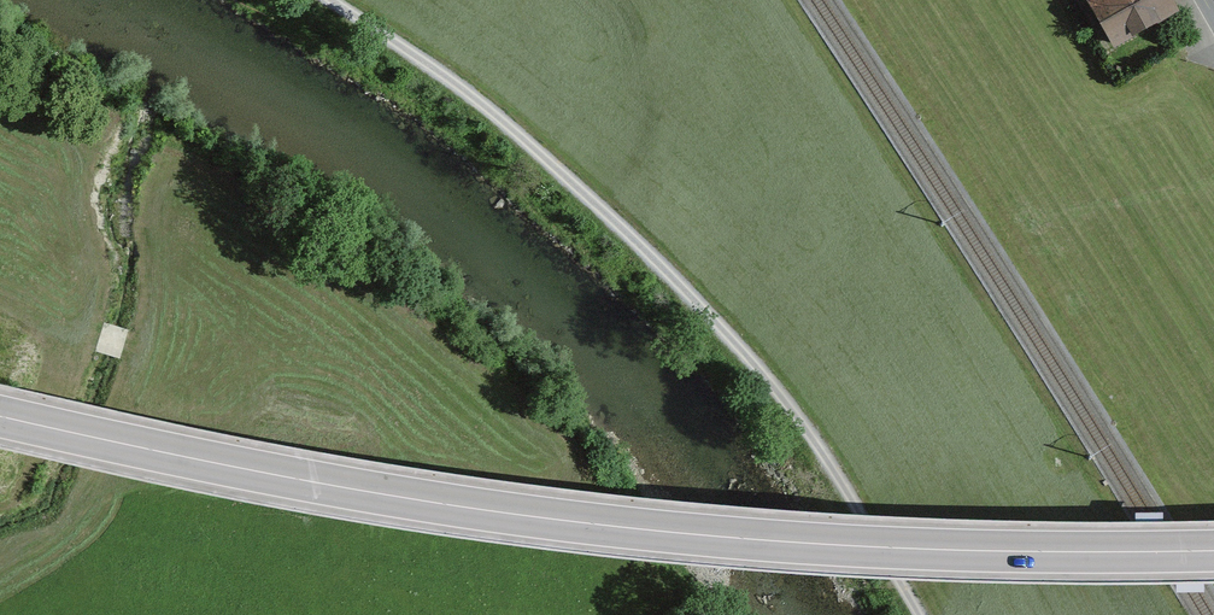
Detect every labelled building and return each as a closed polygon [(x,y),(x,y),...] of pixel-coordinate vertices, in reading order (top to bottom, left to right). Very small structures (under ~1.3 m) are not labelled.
[(1101,52),(1169,16),(1160,0),(1073,0),(1101,52)]
